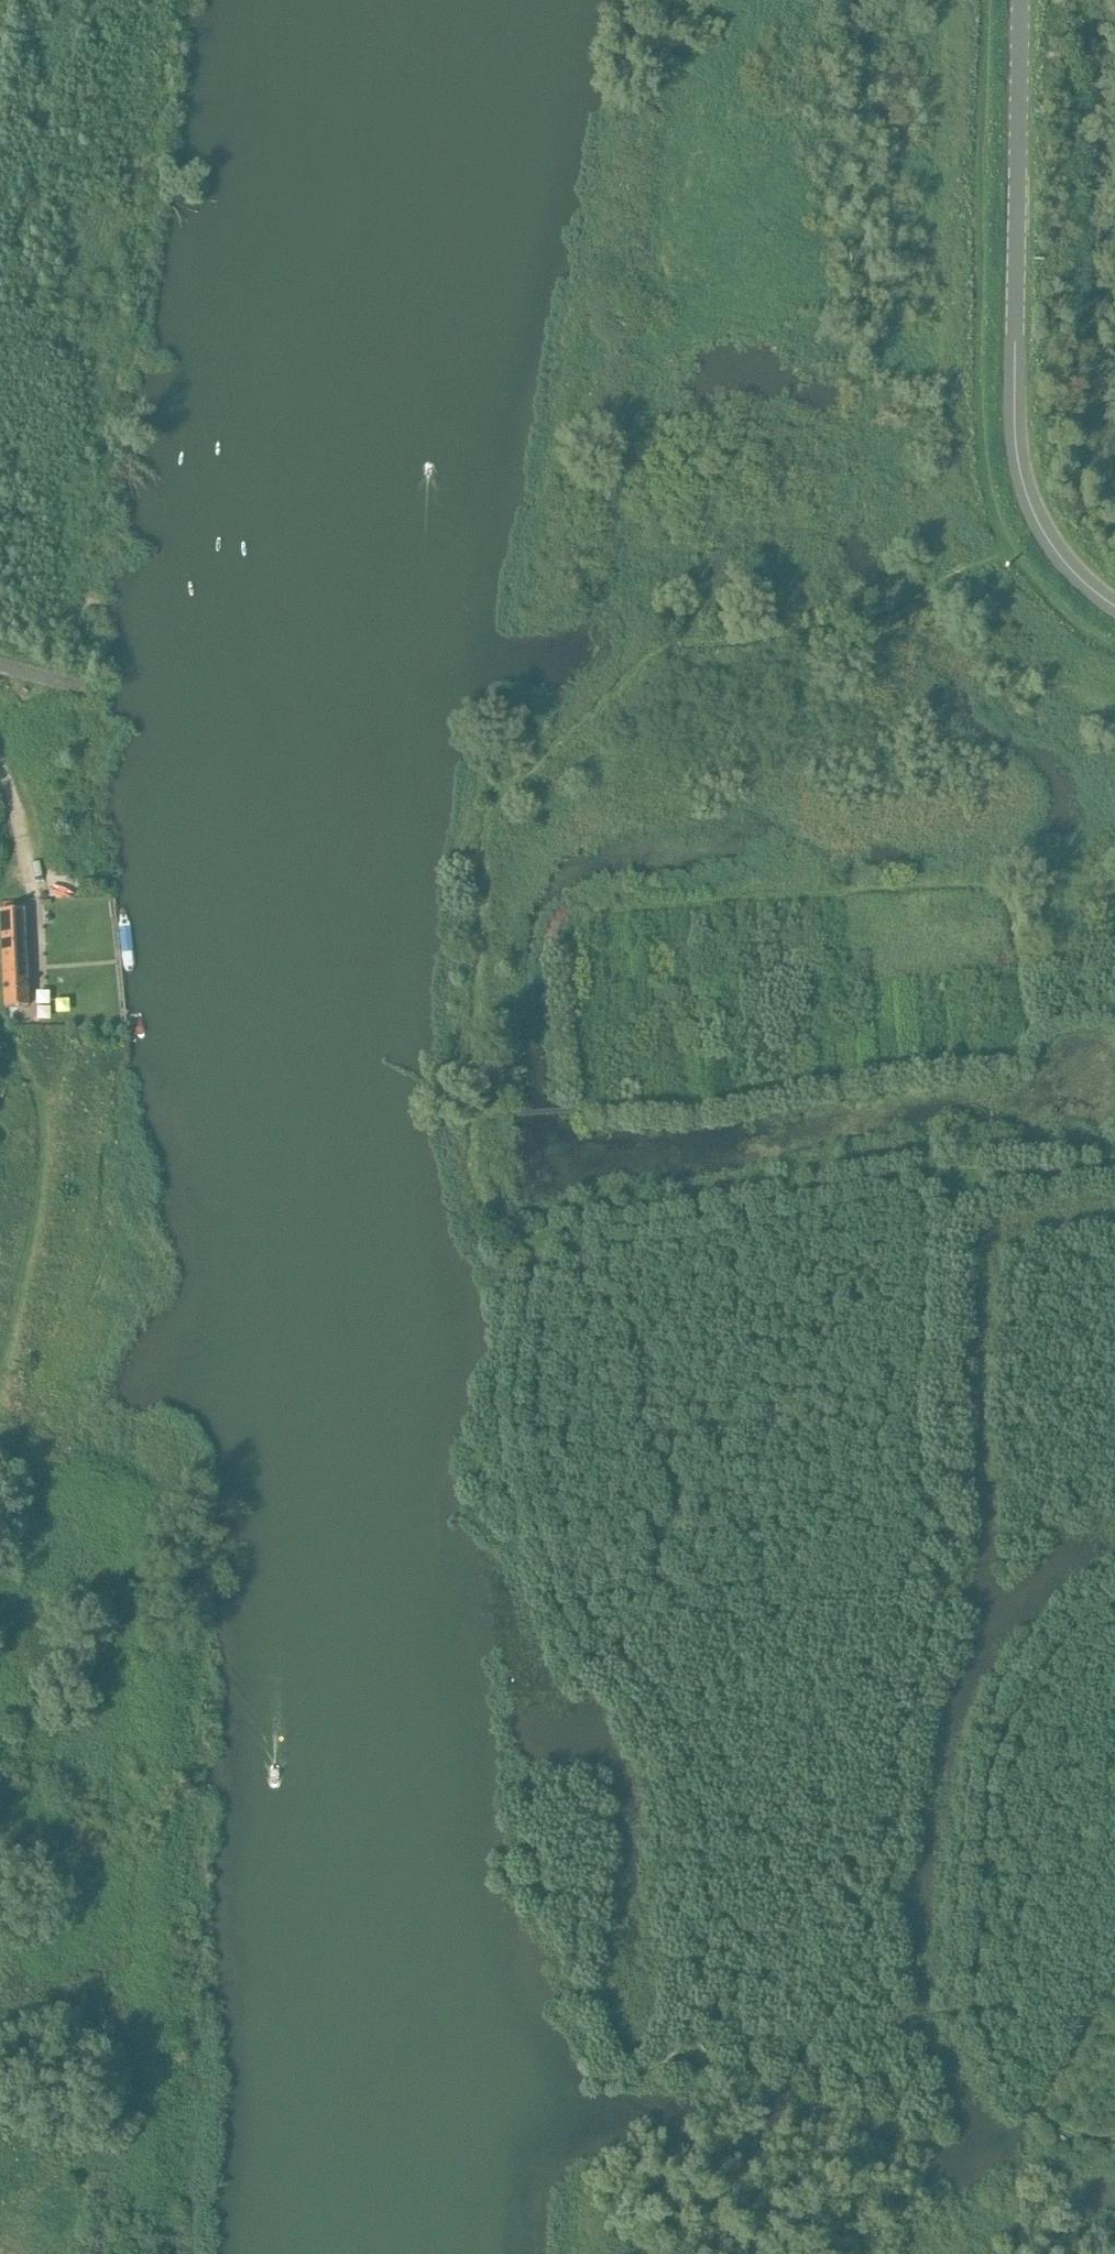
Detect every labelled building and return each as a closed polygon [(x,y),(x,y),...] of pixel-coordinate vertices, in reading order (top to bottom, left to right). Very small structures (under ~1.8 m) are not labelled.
[(25,905),(1,907),(4,1001),(29,1000),(25,905)]
